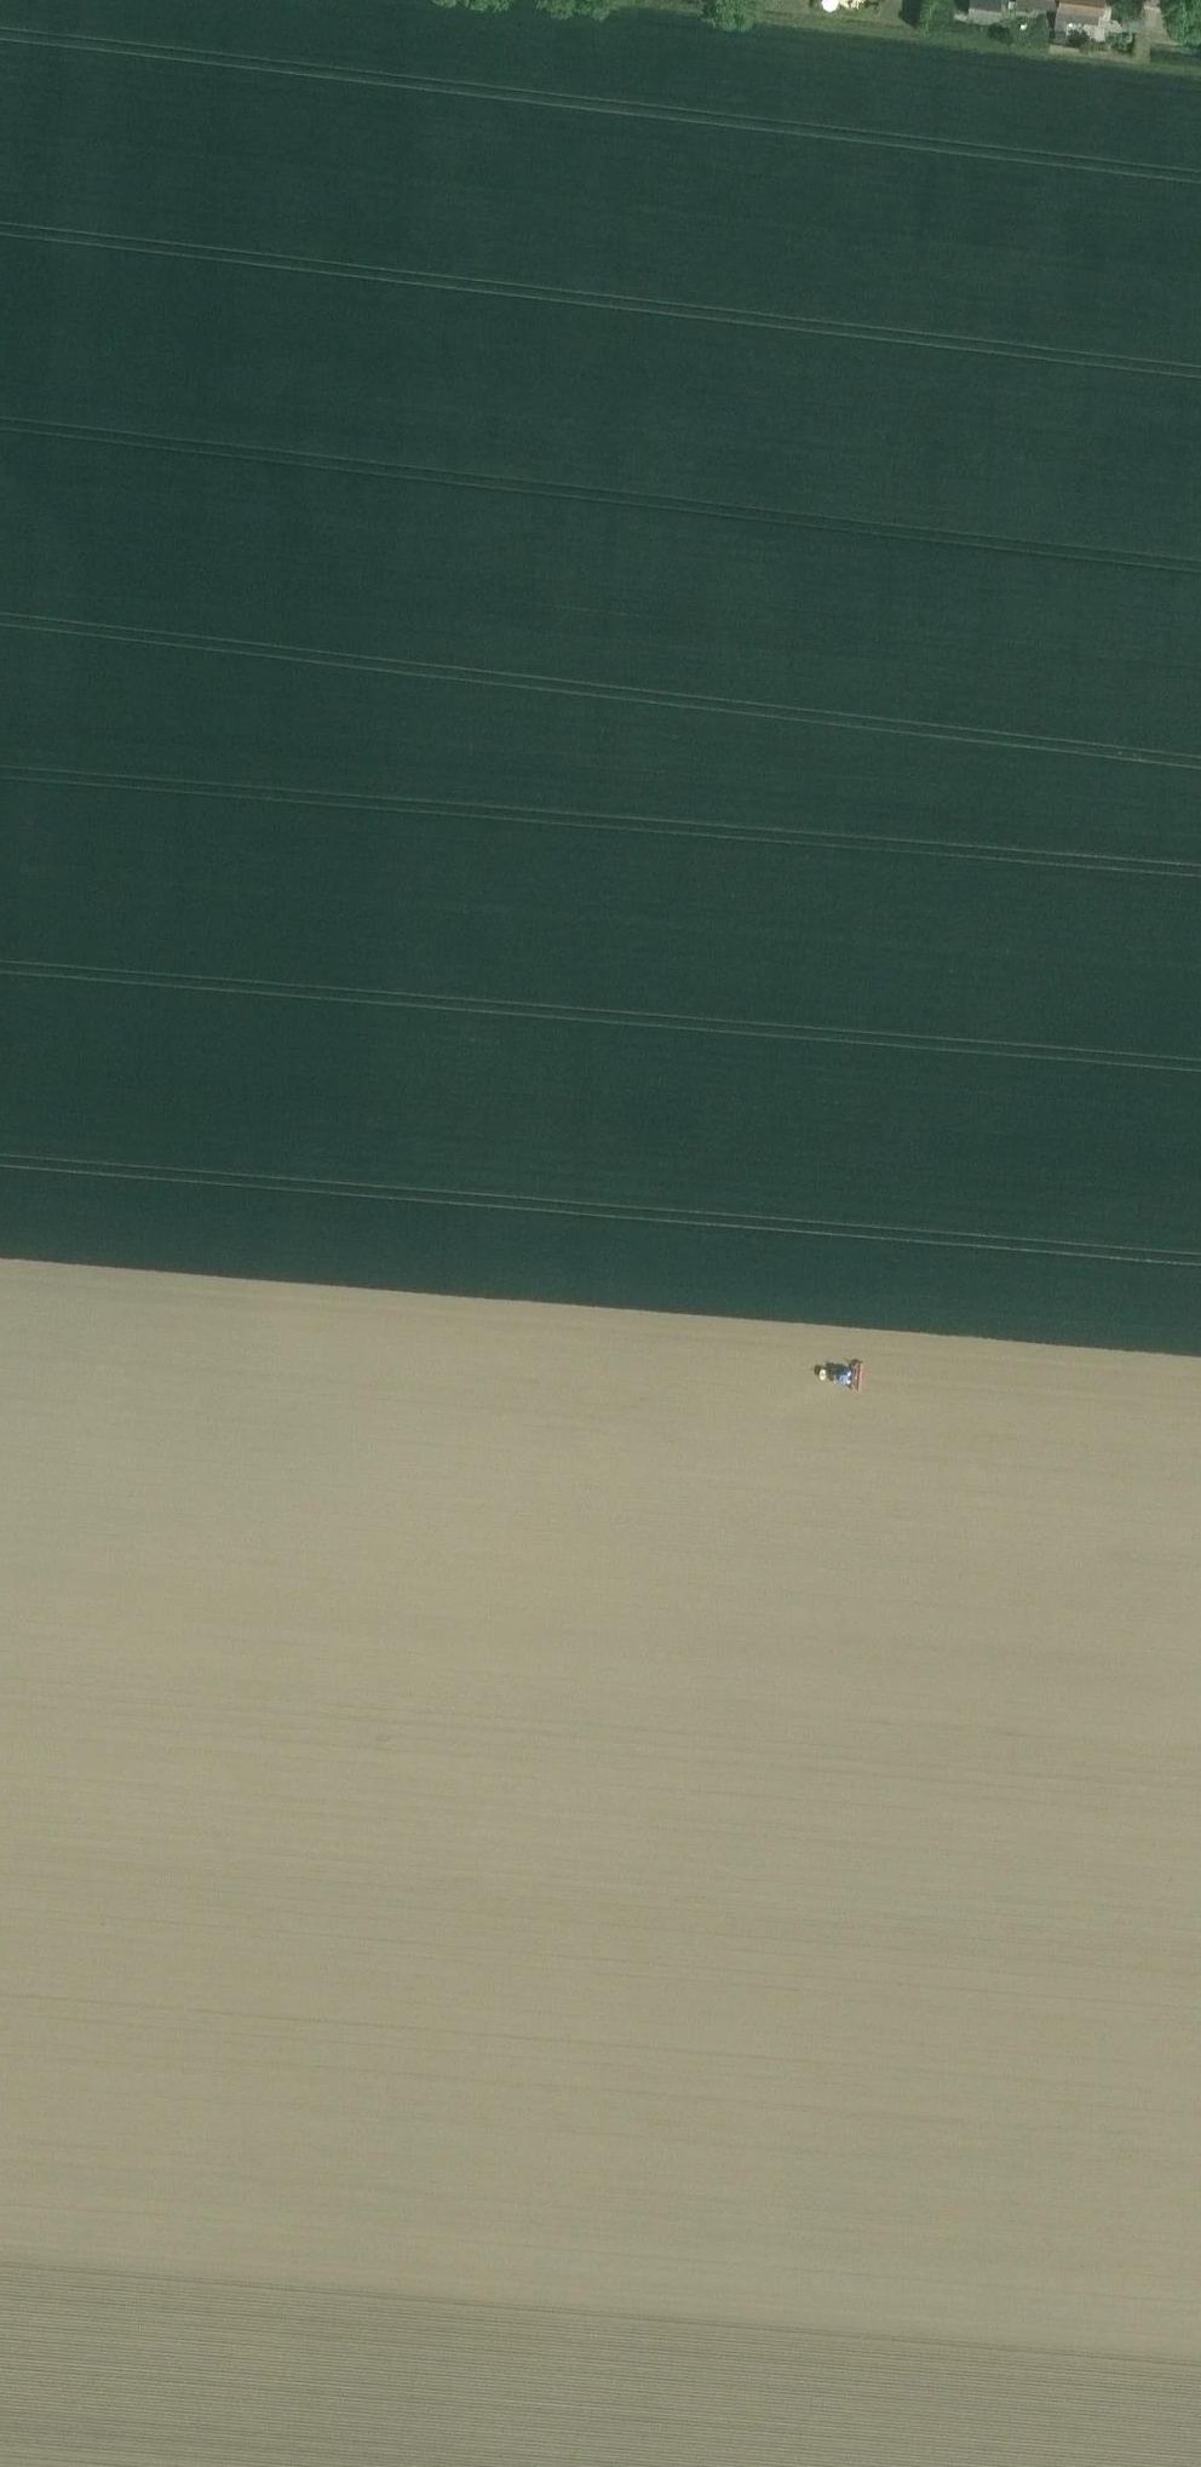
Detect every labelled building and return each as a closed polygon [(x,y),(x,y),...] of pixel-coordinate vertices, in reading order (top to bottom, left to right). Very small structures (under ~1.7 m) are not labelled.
[(969,13),(999,17),(1001,0),(971,0),(969,13)] [(1057,3),(1055,28),(1063,29),(1064,17),(1097,21),(1099,0),(1058,0),(1057,3)] [(1144,14),(1126,12),(1124,26),(1142,28),(1144,14)] [(1056,30),(1055,40),(1065,42),(1067,31),(1056,30)]
